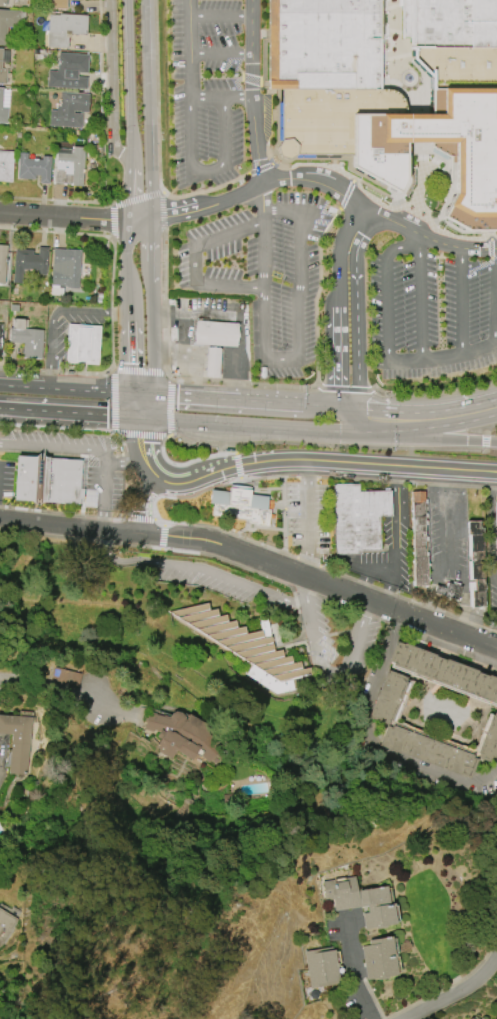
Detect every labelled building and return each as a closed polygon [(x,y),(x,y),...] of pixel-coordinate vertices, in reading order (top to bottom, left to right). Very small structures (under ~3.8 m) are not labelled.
[(45,7),(45,0),(67,0),(66,9),(45,7)] [(268,34),(267,0),(379,0),(379,89),(390,89),(399,95),(405,105),(405,115),(352,114),(351,154),(296,154),(288,158),(285,157),(280,155),(279,152),(276,147),(281,141),(282,89),(278,89),(275,89),(268,89),(268,84),(268,41),(268,34)] [(403,38),(412,38),(409,52),(416,53),(416,61),(436,79),(435,116),(422,116),(405,115),(352,114),(351,154),(351,167),(357,170),(398,192),(406,181),(405,143),(421,143),(433,143),(452,142),(455,142),(455,157),(455,192),(442,217),(467,231),(496,231),(496,0),(403,0),(403,38)] [(5,45),(0,45),(0,9),(20,10),(20,12),(24,13),(23,22),(18,22),(17,28),(6,27),(5,45)] [(67,48),(47,47),(48,14),(58,15),(58,13),(87,15),(86,35),(70,34),(70,38),(67,37),(67,48)] [(6,83),(0,83),(0,49),(2,49),(2,50),(8,50),(8,62),(2,62),(1,68),(6,69),(6,83)] [(87,73),(77,73),(77,76),(86,77),(86,89),(47,87),(48,71),(57,71),(58,52),(88,54),(87,73)] [(6,122),(0,122),(0,87),(8,88),(6,122)] [(60,92),(88,93),(87,113),(79,112),(79,111),(73,111),(73,113),(79,113),(82,113),(81,127),(49,125),(50,110),(56,110),(56,107),(59,107),(60,92)] [(84,147),(82,185),(55,184),(56,153),(72,153),(72,146),(84,147)] [(11,182),(0,181),(0,150),(13,151),(11,182)] [(18,152),(26,153),(26,159),(41,160),(42,157),(50,157),(48,184),(39,184),(40,176),(34,175),(34,180),(16,179),(18,152)] [(13,283),(15,249),(32,250),(31,255),(37,255),(38,247),(47,248),(45,275),(37,274),(37,271),(22,270),(21,283),(13,283)] [(80,250),(78,289),(66,288),(66,286),(50,285),(53,248),(80,250)] [(43,330),(41,358),(22,357),(23,343),(8,342),(9,328),(12,328),(12,319),(27,320),(26,327),(23,327),(23,329),(43,330)] [(194,345),(237,346),(237,323),(194,321),(194,345)] [(100,326),(97,364),(65,362),(68,324),(100,326)] [(206,348),(213,347),(220,349),(218,377),(211,378),(204,376),(206,348)] [(13,500),(16,456),(81,460),(79,489),(82,489),(82,499),(79,499),(78,504),(13,500)] [(335,554),(332,485),(358,484),(358,492),(390,491),(391,516),(378,517),(379,550),(359,550),(359,553),(335,554)] [(248,520),(211,516),(213,502),(208,501),(210,488),(229,491),(229,488),(231,488),(231,486),(248,488),(248,491),(250,491),(250,493),(268,495),(266,510),(268,511),(266,526),(256,524),(256,523),(248,522),(248,520)] [(414,586),(411,491),(424,491),(427,586),(414,586)] [(468,607),(466,522),(479,521),(479,528),(481,528),(483,607),(468,607)] [(461,586),(457,600),(433,593),(436,585),(446,588),(447,583),(461,586)] [(168,612),(250,665),(244,674),(277,694),(298,689),(295,679),(312,674),(308,666),(300,668),(299,661),(292,663),(290,656),(283,657),(281,650),(273,652),(270,636),(263,638),(261,630),(246,634),(244,626),(236,628),(234,620),(227,622),(225,614),(218,616),(216,609),(208,611),(206,604),(168,612)] [(487,675),(496,679),(496,705),(391,665),(392,663),(389,662),(397,642),(403,644),(403,643),(435,655),(434,656),(445,660),(445,659),(477,671),(476,672),(487,676),(487,675)] [(78,687),(80,672),(59,670),(57,685),(78,687)] [(494,710),(496,711),(496,762),(496,765),(476,758),(478,753),(476,752),(490,714),(492,715),(494,710)] [(171,759),(157,751),(158,749),(155,747),(159,739),(155,737),(156,735),(143,729),(148,712),(155,713),(156,715),(162,716),(163,715),(169,717),(171,713),(175,711),(180,713),(185,718),(187,714),(207,725),(202,734),(217,747),(208,763),(200,755),(195,753),(191,760),(175,751),(171,759)] [(10,734),(0,733),(0,715),(30,717),(27,774),(8,773),(10,734)] [(469,779),(379,745),(387,726),(391,727),(392,725),(472,755),(472,757),(477,759),(469,779)] [(322,882),(354,876),(356,889),(363,888),(363,890),(386,886),(389,904),(394,903),(394,907),(393,907),(395,924),(385,925),(386,928),(375,929),(374,926),(364,928),(360,906),(334,911),(332,899),(325,901),(322,882)] [(2,945),(0,944),(0,909),(17,919),(2,945)] [(366,980),(360,946),(369,945),(368,940),(390,936),(394,954),(395,954),(396,957),(394,958),(397,975),(387,976),(387,978),(377,980),(376,978),(366,980)] [(310,988),(304,951),(332,946),(332,950),(334,949),(336,962),(335,962),(335,964),(338,963),(338,966),(337,966),(339,980),(338,980),(339,983),(310,988)]
